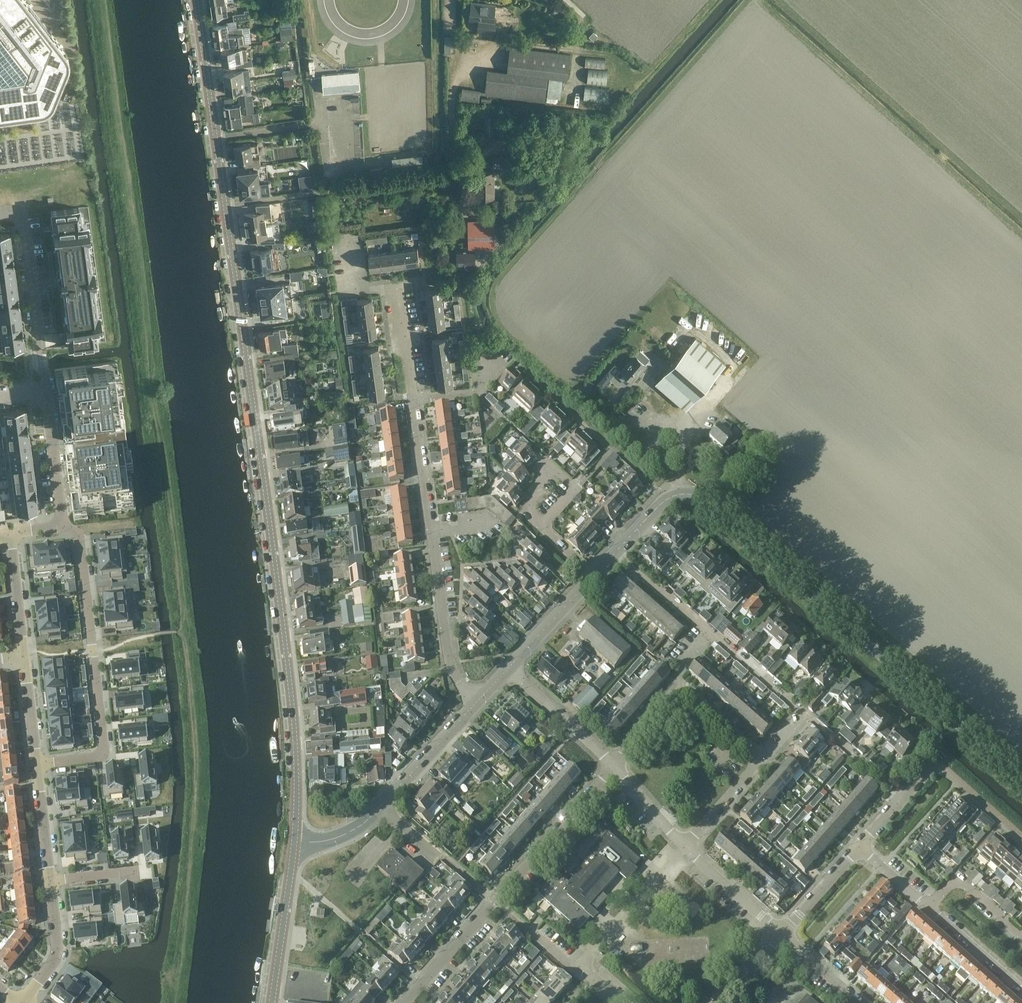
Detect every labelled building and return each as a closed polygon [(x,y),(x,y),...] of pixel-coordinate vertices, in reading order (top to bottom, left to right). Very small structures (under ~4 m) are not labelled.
[(39,111),(42,110),(45,108),(47,107),(49,105),(50,103),(51,101),(65,67),(66,65),(66,62),(66,60),(66,58),(65,56),(64,54),(63,51),(48,32),(23,0),(0,0),(0,35),(25,67),(23,73),(22,76),(0,79),(0,116),(39,111)] [(225,1),(211,4),(213,18),(227,15),(225,1)] [(494,17),(495,3),(471,1),(469,20),(479,21),(478,31),(495,33),(496,17),(494,17)] [(234,20),(249,18),(248,9),(244,9),(244,12),(233,14),(234,20)] [(213,26),(214,36),(243,33),(242,27),(228,29),(227,24),(213,26)] [(281,37),(289,36),(288,28),(280,30),(281,37)] [(246,32),(243,33),(214,36),(216,47),(230,45),(229,41),(243,39),(243,38),(247,37),(246,32)] [(566,78),(569,54),(508,47),(506,71),(486,69),(484,93),(544,100),(547,76),(566,78)] [(242,48),(221,51),(222,64),(235,62),(236,67),(253,65),(252,58),(244,60),(242,48)] [(608,63),(586,63),(586,101),(608,101),(608,63)] [(294,68),(284,69),(285,80),(296,78),(294,68)] [(249,69),(224,72),(225,83),(250,79),(249,69)] [(359,71),(322,74),(324,93),(360,89),(359,71)] [(252,90),(250,79),(225,83),(227,93),(244,90),(244,91),(252,90)] [(462,95),(479,98),(481,88),(464,85),(462,95)] [(224,106),(225,116),(254,112),(252,96),(256,95),(256,93),(238,95),(239,104),(224,106)] [(254,112),(225,116),(227,126),(243,124),(242,121),(251,119),(253,122),(260,121),(258,112),(254,112)] [(509,114),(485,114),(485,128),(509,128),(509,114)] [(245,166),(269,163),(269,161),(260,162),(260,157),(253,158),(252,150),(259,149),(258,142),(234,146),(236,161),(244,159),(245,166)] [(424,165),(422,153),(393,157),(394,169),(424,165)] [(258,170),(238,173),(238,175),(237,177),(238,181),(239,182),(240,184),(260,182),(258,170)] [(527,186),(538,186),(537,175),(532,175),(532,170),(515,170),(515,188),(527,188),(527,186)] [(478,197),(494,197),(494,172),(478,172),(478,197)] [(311,173),(298,175),(301,190),(314,188),(311,173)] [(260,182),(240,184),(240,187),(239,188),(239,192),(241,194),(241,196),(261,194),(260,182)] [(257,212),(244,213),(246,226),(273,222),(270,203),(256,205),(257,212)] [(78,207),(50,211),(52,226),(52,227),(53,227),(58,226),(59,231),(58,231),(63,269),(59,270),(61,287),(61,286),(65,286),(71,329),(66,330),(66,329),(66,330),(66,331),(67,339),(68,346),(96,342),(106,341),(88,206),(78,207)] [(273,222),(246,226),(248,238),(263,236),(264,242),(275,241),(273,222)] [(481,247),(493,246),(493,225),(469,225),(469,247),(473,247),(473,249),(458,249),(458,263),(475,263),(475,256),(483,256),(483,249),(482,249),(481,247)] [(10,244),(9,233),(0,234),(0,245),(10,244)] [(12,254),(10,244),(0,245),(0,256),(12,254)] [(417,247),(405,249),(407,264),(419,262),(417,247)] [(253,271),(274,268),(271,248),(250,251),(253,271)] [(405,249),(393,251),(395,266),(407,264),(405,249)] [(393,251),(381,252),(383,267),(395,266),(393,251)] [(381,252),(368,254),(370,269),(383,267),(381,252)] [(13,265),(12,254),(0,256),(0,267),(13,265)] [(14,274),(13,265),(0,267),(0,276),(14,274)] [(291,279),(303,277),(301,269),(289,271),(291,279)] [(16,286),(14,274),(0,276),(0,288),(16,286)] [(256,289),(258,301),(292,296),(290,282),(258,286),(258,289),(256,289)] [(0,288),(0,298),(17,296),(16,286),(0,288)] [(425,290),(427,303),(442,301),(440,288),(425,290)] [(19,306),(17,296),(0,298),(0,308),(19,306)] [(292,296),(258,301),(259,312),(262,312),(262,315),(270,314),(271,317),(294,314),(292,296)] [(357,300),(359,312),(374,310),(372,298),(357,300)] [(322,300),(323,315),(331,314),(329,300),(322,300)] [(442,301),(427,303),(429,315),(444,313),(442,301)] [(0,308),(0,319),(20,316),(19,306),(0,308)] [(374,310),(359,312),(360,324),(375,322),(374,310)] [(444,313),(429,315),(430,327),(445,325),(445,324),(450,324),(449,320),(445,320),(444,313)] [(0,319),(0,328),(21,325),(20,316),(0,319)] [(375,322),(360,324),(362,337),(377,335),(375,322)] [(0,328),(0,340),(23,337),(21,325),(0,328)] [(261,348),(284,345),(284,343),(288,343),(286,326),(274,327),(274,330),(272,330),(258,332),(261,348)] [(23,337),(0,340),(0,351),(24,348),(23,337)] [(432,339),(434,351),(449,349),(447,337),(432,339)] [(686,409),(725,363),(695,337),(656,383),(686,409)] [(286,354),(298,352),(297,342),(288,343),(284,343),(284,345),(286,354)] [(364,348),(365,361),(380,359),(378,346),(364,348)] [(449,349),(434,351),(435,363),(450,361),(449,349)] [(634,354),(620,370),(631,379),(641,368),(642,370),(646,365),(645,363),(650,358),(640,349),(635,355),(634,354)] [(380,359),(365,361),(367,373),(382,371),(380,359)] [(117,361),(54,369),(58,394),(63,393),(64,404),(59,404),(64,440),(71,439),(71,443),(71,446),(65,447),(69,483),(74,483),(76,493),(71,494),(74,522),(88,520),(88,516),(136,510),(117,361)] [(450,361),(435,363),(437,376),(452,374),(450,361)] [(283,363),(264,366),(266,381),(285,379),(285,382),(297,380),(294,362),(284,364),(283,363)] [(499,383),(509,392),(515,385),(515,386),(523,378),(513,369),(499,383)] [(382,371),(367,373),(369,385),(384,383),(382,371)] [(452,374),(437,376),(439,388),(454,386),(452,374)] [(519,389),(515,386),(515,385),(509,392),(507,395),(512,399),(514,397),(522,405),(536,390),(527,381),(519,389)] [(384,383),(369,385),(370,398),(385,395),(384,383)] [(268,390),(269,400),(288,397),(287,392),(295,391),(294,384),(284,385),(284,388),(268,390)] [(536,390),(522,405),(531,412),(529,415),(533,419),(542,410),(537,406),(544,398),(536,390)] [(485,399),(495,408),(499,404),(489,395),(485,399)] [(288,397),(269,400),(270,410),(287,407),(287,410),(298,409),(297,401),(289,402),(288,397)] [(435,405),(437,417),(450,415),(449,403),(435,405)] [(546,414),(542,410),(533,419),(538,423),(540,421),(549,429),(562,414),(553,406),(546,414)] [(26,421),(26,420),(25,408),(0,411),(0,422),(0,423),(0,424),(26,421)] [(299,416),(298,409),(287,410),(284,411),(285,417),(272,419),(274,431),(295,428),(293,417),(299,416)] [(395,411),(380,413),(382,427),(397,425),(395,411)] [(562,414),(549,429),(557,437),(555,439),(559,443),(568,434),(564,430),(571,423),(562,414)] [(450,415),(437,417),(438,428),(452,427),(450,415)] [(709,437),(723,449),(728,453),(738,442),(727,433),(731,428),(722,420),(718,425),(719,426),(709,437)] [(6,434),(6,435),(2,435),(2,436),(28,433),(28,431),(26,421),(0,424),(0,425),(5,424),(6,434)] [(469,439),(482,437),(481,422),(467,423),(469,439)] [(397,425),(382,427),(380,427),(380,432),(383,432),(384,440),(398,438),(397,425)] [(452,427),(438,428),(440,440),(453,438),(452,427)] [(572,438),(568,434),(559,443),(564,448),(566,445),(575,453),(588,438),(579,430),(572,438)] [(28,433),(2,436),(3,446),(3,447),(29,443),(29,442),(28,433)] [(333,435),(335,447),(347,445),(345,433),(333,435)] [(298,443),(297,434),(273,436),(275,450),(297,448),(303,447),(303,442),(298,443)] [(398,438),(384,440),(386,454),(400,452),(398,438)] [(453,438),(440,440),(442,451),(455,449),(453,438)] [(532,447),(523,438),(518,443),(520,445),(512,454),(515,457),(526,467),(527,467),(536,458),(528,451),(532,447)] [(588,438),(575,453),(583,461),(581,464),(586,468),(595,458),(590,454),(597,447),(588,438)] [(4,457),(5,457),(31,454),(30,454),(29,443),(3,447),(4,457)] [(347,447),(334,449),(335,463),(349,461),(347,447)] [(455,449),(442,451),(443,462),(456,461),(460,460),(460,463),(471,461),(471,456),(460,458),(460,455),(456,456),(455,449)] [(400,452),(386,454),(383,454),(384,458),(386,458),(388,467),(402,465),(400,452)] [(615,459),(618,456),(614,452),(602,464),(610,472),(619,463),(615,459)] [(305,453),(277,457),(278,470),(301,467),(299,458),(305,458),(305,453)] [(5,457),(6,468),(32,465),(31,454),(5,457)] [(526,467),(515,457),(510,462),(514,465),(506,473),(509,476),(520,487),(521,487),(530,478),(522,471),(526,467)] [(456,461),(443,462),(445,474),(458,472),(456,461)] [(6,468),(7,479),(33,475),(32,465),(6,468)] [(402,465),(388,467),(390,481),(404,479),(402,465)] [(356,478),(354,466),(344,467),(346,480),(356,478)] [(634,497),(643,488),(636,482),(640,478),(630,469),(626,474),(628,475),(620,484),(634,497)] [(458,472),(445,474),(446,485),(474,481),(474,479),(463,481),(462,474),(458,474),(458,472)] [(33,475),(7,479),(9,489),(35,486),(33,476),(33,475)] [(279,478),(280,488),(310,484),(310,480),(300,481),(300,476),(279,478)] [(517,491),(520,487),(509,476),(505,481),(509,485),(501,494),(516,507),(524,498),(517,491)] [(356,478),(346,480),(348,491),(357,490),(356,478)] [(474,481),(446,485),(448,497),(467,494),(466,485),(474,484),(474,481)] [(614,491),(605,500),(620,513),(629,503),(621,497),(626,492),(615,482),(610,487),(614,491)] [(310,484),(280,488),(281,498),(302,495),(302,490),(311,489),(310,484)] [(35,487),(35,486),(9,489),(9,491),(10,501),(36,498),(35,487)] [(405,489),(391,491),(377,493),(377,498),(391,496),(393,505),(407,503),(405,489)] [(358,492),(350,494),(351,503),(359,502),(358,492)] [(492,513),(500,504),(491,496),(484,497),(486,509),(487,509),(492,513)] [(10,502),(12,514),(38,510),(38,509),(39,509),(38,504),(37,504),(36,498),(10,501),(10,502)] [(302,499),(283,502),(284,512),(304,509),(302,499)] [(596,506),(591,512),(600,520),(605,515),(612,522),(620,513),(605,500),(598,508),(596,506)] [(407,503),(393,505),(395,519),(409,517),(407,503)] [(496,517),(504,508),(500,504),(492,513),(496,517)] [(347,505),(323,508),(324,517),(348,514),(347,505)] [(304,509),(284,512),(285,522),(305,520),(305,517),(310,516),(309,508),(304,509)] [(500,521),(508,512),(504,508),(496,517),(500,521)] [(505,525),(513,516),(512,516),(508,512),(500,521),(505,525)] [(587,520),(580,528),(594,541),(601,533),(594,526),(600,520),(591,512),(585,518),(587,520)] [(359,513),(349,514),(351,528),(361,526),(359,513)] [(409,517),(395,519),(397,532),(411,530),(409,517)] [(691,539),(671,522),(662,533),(670,541),(665,547),(676,556),(691,539)] [(313,523),(281,528),(283,538),(298,535),(298,536),(314,533),(313,523)] [(363,542),(361,527),(351,528),(353,543),(363,542)] [(569,535),(565,540),(574,548),(577,544),(584,551),(594,541),(580,528),(571,537),(569,535)] [(411,530),(397,532),(399,546),(413,544),(411,530)] [(106,544),(97,545),(99,560),(125,557),(123,536),(105,538),(106,544)] [(520,538),(517,538),(517,542),(529,554),(539,563),(546,555),(530,540),(526,544),(520,538)] [(317,542),(309,543),(301,544),(301,542),(289,543),(291,560),(298,559),(299,564),(312,562),(320,561),(317,542)] [(661,572),(676,556),(665,547),(661,551),(651,542),(641,553),(661,572)] [(52,546),(48,547),(51,573),(66,572),(66,567),(72,566),(70,554),(64,554),(63,546),(52,547),(52,546)] [(34,558),(28,559),(30,571),(36,570),(36,575),(51,573),(48,547),(45,547),(45,548),(33,549),(34,558)] [(539,563),(529,554),(526,557),(520,551),(516,551),(516,555),(529,566),(542,579),(545,579),(548,575),(548,571),(545,569),(539,563)] [(693,580),(710,560),(702,552),(696,559),(691,554),(679,567),(693,580)] [(395,556),(396,568),(412,566),(411,554),(395,556)] [(125,557),(99,560),(101,575),(110,574),(110,580),(123,579),(122,573),(127,572),(125,557)] [(693,580),(706,591),(718,578),(713,573),(718,567),(710,560),(693,580)] [(542,579),(529,566),(526,570),(516,561),(508,562),(532,583),(538,589),(545,581),(542,579)] [(532,583),(508,562),(506,562),(506,566),(512,572),(509,575),(519,584),(525,590),(532,583)] [(509,575),(496,563),(492,564),(493,568),(499,574),(496,577),(506,586),(512,592),(519,584),(509,575)] [(496,577),(483,565),(480,565),(480,569),(487,575),(483,579),(493,587),(499,593),(506,586),(496,577)] [(412,566),(396,568),(393,569),(394,574),(397,573),(398,580),(414,578),(412,566)] [(349,570),(352,586),(367,584),(364,568),(349,570)] [(318,569),(292,572),(294,585),(297,585),(298,591),(321,588),(318,569)] [(467,571),(464,571),(464,575),(476,587),(485,595),(493,587),(483,579),(477,572),(473,576),(467,571)] [(624,574),(612,587),(620,594),(631,581),(624,574)] [(722,581),(718,578),(706,591),(718,602),(736,583),(727,575),(722,581)] [(414,578),(398,580),(392,581),(393,587),(399,586),(399,592),(415,590),(414,578)] [(75,580),(68,581),(70,592),(77,591),(75,580)] [(631,581),(620,594),(627,601),(639,587),(631,581)] [(736,583),(718,602),(731,613),(743,600),(739,596),(744,590),(736,583)] [(485,595),(476,587),(473,590),(466,584),(464,584),(463,588),(476,600),(485,608),(492,601),(485,595)] [(639,587),(627,601),(635,608),(647,594),(639,587)] [(112,595),(103,596),(105,614),(132,611),(129,593),(125,594),(124,588),(111,589),(112,595)] [(339,592),(341,610),(370,606),(367,588),(350,590),(339,592)] [(674,593),(678,597),(682,591),(679,588),(674,593)] [(415,590),(399,592),(387,594),(387,595),(382,595),(382,602),(395,600),(395,598),(400,597),(401,604),(417,602),(415,590)] [(686,595),(682,591),(678,597),(682,600),(686,595)] [(647,594),(635,608),(642,614),(654,601),(647,594)] [(45,605),(36,606),(37,617),(38,621),(64,618),(62,603),(57,603),(57,597),(44,598),(45,605)] [(485,608),(476,600),(472,604),(466,597),(463,597),(463,601),(469,607),(485,621),(491,614),(485,608)] [(546,597),(542,602),(547,606),(551,602),(546,597)] [(753,618),(763,607),(752,598),(742,609),(753,618)] [(296,602),(298,615),(321,612),(320,606),(313,607),(313,600),(296,602)] [(654,601),(642,614),(650,621),(662,607),(654,601)] [(355,625),(372,622),(370,606),(341,610),(344,626),(355,625)] [(485,621),(469,607),(466,610),(465,610),(462,610),(462,614),(475,625),(484,634),(491,627),(485,621)] [(662,607),(650,621),(658,628),(670,614),(662,607)] [(105,615),(104,615),(105,626),(107,626),(116,625),(116,631),(134,629),(132,611),(105,614),(105,615)] [(703,619),(708,614),(704,611),(699,616),(703,619)] [(321,612),(298,615),(300,628),(324,625),(323,618),(322,619),(321,612)] [(534,619),(528,613),(526,616),(532,622),(534,619)] [(394,623),(393,614),(383,616),(384,624),(394,623)] [(402,616),(400,616),(400,621),(403,621),(404,628),(420,626),(418,614),(402,616)] [(670,614),(658,628),(665,635),(677,621),(670,614)] [(711,617),(708,614),(703,619),(707,623),(711,617)] [(64,618),(38,621),(40,636),(48,635),(49,641),(62,639),(61,633),(66,633),(64,618)] [(615,669),(631,650),(595,618),(579,637),(615,669)] [(752,637),(747,642),(741,648),(749,655),(761,641),(758,638),(764,631),(773,639),(784,627),(774,618),(767,627),(763,624),(752,637)] [(677,621),(665,635),(673,642),(685,628),(677,621)] [(484,634),(475,625),(471,629),(464,623),(462,623),(462,628),(475,640),(472,643),(478,649),(481,646),(483,647),(490,640),(484,634)] [(420,626),(404,628),(405,640),(422,638),(420,626)] [(746,641),(744,639),(730,627),(724,634),(739,648),(746,641)] [(784,627),(773,639),(782,647),(776,654),(773,651),(760,665),(767,672),(774,664),(780,658),(789,647),(786,644),(793,635),(784,627)] [(314,638),(301,639),(303,656),(325,652),(324,641),(330,641),(328,630),(313,632),(314,638)] [(743,632),(747,636),(744,639),(746,641),(747,642),(752,637),(749,634),(744,630),(743,632)] [(508,641),(512,645),(517,640),(513,636),(508,641)] [(422,638),(405,640),(407,652),(423,649),(422,638)] [(373,643),(361,643),(361,651),(373,651),(373,643)] [(788,657),(799,667),(812,652),(801,643),(788,657)] [(586,665),(590,660),(572,644),(562,656),(575,667),(581,661),(586,665)] [(724,651),(718,646),(714,650),(721,655),(724,651)] [(423,649),(407,652),(396,653),(397,657),(403,657),(408,656),(409,664),(425,662),(423,649)] [(724,651),(721,655),(727,660),(730,656),(724,651)] [(812,652),(799,667),(810,676),(823,661),(812,652)] [(128,664),(111,666),(113,680),(141,677),(139,663),(141,663),(140,655),(127,657),(128,664)] [(366,656),(367,669),(379,668),(378,656),(366,656)] [(772,676),(784,662),(780,658),(774,664),(767,672),(772,676)] [(69,660),(43,663),(44,674),(44,678),(71,674),(69,660)] [(317,661),(317,664),(303,665),(305,677),(306,677),(306,681),(315,680),(314,675),(325,674),(332,673),(330,660),(317,661)] [(558,660),(553,665),(547,660),(538,670),(555,686),(565,675),(563,674),(568,669),(558,660)] [(642,664),(638,661),(629,670),(634,674),(642,664)] [(699,661),(689,672),(699,680),(709,669),(699,661)] [(743,667),(736,662),(733,666),(739,671),(743,667)] [(659,664),(651,673),(662,683),(670,674),(659,664)] [(825,690),(838,675),(827,665),(814,680),(825,690)] [(743,667),(739,671),(745,676),(748,673),(743,667)] [(709,669),(699,680),(708,688),(718,677),(709,669)] [(634,674),(629,670),(625,675),(629,678),(634,674)] [(419,691),(415,688),(410,683),(406,688),(402,683),(400,673),(387,675),(389,691),(401,702),(410,692),(414,696),(419,691)] [(662,683),(651,673),(643,682),(654,692),(662,683)] [(71,674),(44,678),(44,681),(45,681),(46,692),(72,689),(71,674)] [(718,677),(708,688),(717,696),(727,685),(718,677)] [(761,684),(755,678),(751,682),(758,688),(761,684)] [(791,693),(796,697),(807,684),(803,680),(791,693)] [(654,692),(643,682),(635,691),(646,701),(654,692)] [(622,686),(618,683),(613,688),(617,692),(622,686)] [(837,685),(825,699),(821,703),(826,707),(834,698),(842,705),(855,690),(847,683),(841,689),(837,685)] [(761,684),(758,688),(763,693),(767,689),(761,684)] [(727,685),(717,696),(726,705),(736,693),(727,685)] [(334,707),(333,699),(329,700),(329,698),(326,698),(325,686),(307,688),(309,703),(321,702),(322,708),(334,707)] [(367,700),(375,700),(375,707),(383,707),(382,687),(367,687),(367,700)] [(584,712),(598,696),(588,687),(573,704),(583,713),(584,712)] [(132,696),(115,698),(117,712),(144,709),(143,696),(145,695),(144,688),(131,689),(132,696)] [(617,692),(613,688),(608,694),(612,698),(617,692)] [(72,689),(46,692),(46,693),(46,692),(48,706),(74,703),(72,689)] [(333,699),(334,707),(341,706),(341,707),(367,704),(366,689),(340,692),(340,691),(332,692),(333,699)] [(432,689),(420,701),(435,715),(443,706),(439,701),(442,698),(432,689)] [(735,713),(745,701),(749,697),(740,689),(736,693),(726,705),(735,713)] [(855,690),(842,705),(850,712),(842,721),(847,725),(862,708),(863,708),(858,704),(864,698),(855,690)] [(646,701),(635,691),(627,700),(638,710),(646,701)] [(779,700),(773,694),(769,698),(776,704),(779,700)] [(820,694),(808,708),(813,712),(821,703),(825,699),(820,694)] [(9,711),(7,700),(0,700),(0,712),(9,711)] [(638,710),(627,700),(619,709),(630,720),(638,710)] [(779,700),(776,704),(782,709),(785,705),(779,700)] [(420,701),(412,710),(427,724),(435,715),(420,701)] [(597,706),(601,710),(606,704),(602,701),(597,706)] [(745,701),(735,713),(745,721),(749,716),(755,709),(754,709),(757,706),(754,703),(751,706),(745,701)] [(74,703),(48,706),(49,721),(71,719),(70,705),(74,704),(74,703)] [(518,705),(512,712),(511,711),(502,721),(515,733),(520,727),(527,733),(531,728),(524,722),(530,716),(518,705)] [(591,713),(595,716),(595,717),(601,710),(597,706),(591,713)] [(867,712),(862,708),(847,725),(846,727),(851,731),(860,721),(867,727),(880,713),(872,706),(867,712)] [(384,709),(372,710),(374,731),(385,730),(384,709)] [(630,720),(619,709),(611,719),(622,729),(630,720)] [(755,709),(749,716),(745,721),(754,729),(764,717),(755,709)] [(412,710),(406,716),(404,719),(419,732),(427,724),(412,710)] [(10,724),(9,711),(0,712),(0,725),(10,724)] [(153,715),(155,724),(169,722),(168,713),(153,715)] [(880,713),(867,727),(875,734),(876,732),(883,738),(889,731),(883,726),(888,720),(880,713)] [(311,715),(311,716),(312,730),(320,730),(321,736),(336,735),(335,725),(333,726),(332,714),(311,715)] [(764,717),(754,729),(763,737),(773,726),(764,717)] [(71,719),(49,721),(49,722),(49,721),(51,732),(50,732),(51,736),(73,733),(71,719)] [(136,728),(119,730),(121,744),(148,740),(146,727),(149,727),(147,719),(135,721),(136,728)] [(404,719),(396,728),(410,741),(419,732),(404,719)] [(622,729),(611,719),(602,728),(614,738),(622,729)] [(11,735),(10,724),(0,725),(0,737),(11,735)] [(399,754),(410,741),(396,728),(387,737),(396,745),(393,748),(399,754)] [(487,738),(483,742),(487,745),(491,741),(492,743),(490,746),(497,752),(499,749),(509,758),(513,753),(504,745),(508,741),(495,729),(487,738)] [(893,735),(889,731),(883,738),(887,741),(885,743),(894,751),(907,736),(899,729),(893,735)] [(386,753),(385,730),(374,731),(347,734),(347,742),(341,743),(340,739),(311,741),(311,742),(312,742),(313,755),(312,755),(312,756),(341,754),(341,756),(370,754),(383,753),(386,753)] [(811,730),(803,739),(818,752),(825,744),(827,745),(831,740),(821,731),(818,736),(811,730)] [(73,733),(51,736),(51,739),(52,739),(53,751),(74,748),(73,733)] [(13,747),(11,735),(0,737),(0,748),(13,747)] [(489,751),(474,736),(463,748),(479,762),(489,751)] [(907,736),(894,751),(901,757),(899,760),(902,762),(911,751),(909,750),(915,743),(907,736)] [(818,752),(803,739),(795,748),(802,754),(793,763),(802,770),(803,772),(812,762),(810,761),(818,752)] [(534,758),(539,762),(550,749),(546,745),(534,758)] [(0,761),(14,759),(13,747),(0,748),(0,761)] [(373,754),(374,764),(384,764),(384,754),(373,754)] [(836,769),(844,760),(839,755),(830,764),(836,769)] [(317,757),(317,760),(309,760),(309,769),(338,768),(338,756),(317,757)] [(142,776),(134,776),(137,800),(145,799),(144,786),(157,785),(154,757),(140,759),(142,776)] [(451,786),(466,769),(480,782),(491,771),(482,763),(477,769),(465,758),(461,763),(455,757),(439,775),(451,786)] [(556,762),(551,758),(536,776),(540,780),(546,772),(549,775),(553,770),(550,768),(556,762)] [(2,772),(16,771),(14,759),(0,761),(2,772)] [(790,760),(782,769),(793,779),(802,770),(793,763),(790,760)] [(581,774),(570,764),(561,774),(573,784),(581,774)] [(109,786),(101,787),(103,799),(110,799),(110,797),(124,795),(121,767),(107,769),(109,786)] [(848,771),(844,767),(839,773),(843,776),(848,771)] [(338,768),(309,769),(309,784),(329,784),(329,781),(333,781),(333,785),(340,785),(340,773),(338,773),(338,768)] [(382,768),(366,771),(369,784),(384,781),(382,768)] [(793,779),(782,769),(774,779),(785,789),(793,779)] [(72,779),(56,780),(58,792),(57,792),(57,793),(84,790),(83,778),(85,778),(84,770),(71,772),(72,779)] [(818,779),(823,784),(831,775),(826,770),(818,779)] [(16,771),(2,772),(3,784),(17,783),(16,771)] [(509,781),(516,787),(524,778),(517,772),(509,781)] [(843,776),(839,773),(831,782),(835,785),(843,776)] [(573,784),(561,774),(553,783),(565,793),(573,784)] [(879,790),(867,780),(863,777),(859,782),(862,786),(859,789),(870,800),(879,790)] [(785,789),(774,779),(766,788),(777,798),(785,789)] [(431,783),(422,792),(436,805),(441,810),(449,801),(454,796),(442,786),(438,790),(431,783)] [(565,793),(553,783),(545,792),(556,802),(565,793)] [(533,787),(529,784),(524,790),(528,793),(533,787)] [(812,796),(817,791),(813,787),(808,793),(812,796)] [(777,798),(766,788),(757,797),(769,807),(777,798)] [(4,790),(4,791),(5,803),(20,801),(19,789),(4,790)] [(870,800),(859,789),(851,799),(862,809),(870,800)] [(57,794),(56,794),(57,803),(58,803),(58,805),(75,803),(76,810),(89,809),(88,801),(85,802),(84,790),(57,793),(57,794)] [(528,793),(524,790),(518,796),(522,800),(528,793)] [(436,805),(422,792),(414,802),(422,809),(418,813),(429,824),(434,819),(441,810),(436,805)] [(556,802),(545,792),(537,801),(548,811),(556,802)] [(812,796),(808,793),(802,799),(806,803),(812,796)] [(822,793),(816,799),(820,803),(826,797),(822,793)] [(769,807),(757,797),(749,806),(760,816),(769,807)] [(951,807),(948,810),(966,825),(974,816),(968,810),(972,806),(963,798),(959,803),(956,800),(956,801),(954,799),(949,805),(951,807)] [(816,799),(811,805),(815,809),(820,803),(816,799)] [(862,809),(851,799),(843,808),(854,818),(862,809)] [(5,803),(7,814),(21,813),(20,801),(5,803)] [(471,801),(464,807),(471,814),(477,808),(471,801)] [(548,811),(537,801),(529,810),(540,820),(548,811)] [(508,808),(512,811),(517,806),(513,802),(508,808)] [(760,816),(749,806),(741,815),(752,825),(760,816)] [(796,815),(801,809),(797,806),(792,811),(796,815)] [(133,808),(134,816),(150,815),(150,807),(133,808)] [(508,808),(502,814),(506,818),(512,811),(508,808)] [(854,818),(843,808),(834,817),(846,827),(854,818)] [(133,809),(117,810),(118,818),(133,817),(133,809)] [(529,810),(521,820),(532,829),(540,820),(529,810)] [(944,811),(938,817),(954,831),(958,834),(966,825),(948,810),(945,813),(944,811)] [(796,815),(792,811),(786,818),(790,821),(796,815)] [(808,815),(804,812),(799,817),(803,821),(808,815)] [(7,814),(8,826),(23,824),(21,813),(7,814)] [(995,824),(984,814),(978,820),(990,830),(995,824)] [(472,821),(479,827),(482,823),(476,817),(472,821)] [(803,821),(799,817),(793,824),(797,827),(803,821)] [(846,827),(834,817),(826,826),(838,836),(846,827)] [(935,825),(932,828),(946,840),(954,831),(938,817),(933,823),(935,825)] [(71,827),(62,828),(64,843),(85,840),(83,820),(70,821),(71,827)] [(501,824),(497,820),(492,826),(496,830),(501,824)] [(521,820),(513,829),(524,839),(532,829),(521,820)] [(747,827),(741,822),(737,826),(744,831),(747,827)] [(142,823),(142,831),(156,831),(156,823),(142,823)] [(8,826),(9,838),(24,836),(23,824),(8,826)] [(556,873),(538,894),(579,930),(608,898),(602,893),(619,874),(624,878),(641,861),(599,824),(591,833),(560,868),(572,879),(568,884),(556,873)] [(779,833),(785,827),(781,824),(775,830),(779,833)] [(496,830),(492,826),(486,832),(490,836),(496,830)] [(826,826),(818,835),(829,845),(838,836),(826,826)] [(753,832),(747,827),(744,831),(749,836),(753,832)] [(928,829),(922,835),(942,852),(950,843),(946,840),(932,828),(930,831),(928,829)] [(122,837),(108,838),(111,861),(125,859),(123,842),(130,841),(129,829),(121,830),(122,837)] [(513,829),(505,838),(516,848),(524,839),(513,829)] [(779,833),(775,830),(770,836),(774,839),(779,833)] [(792,833),(788,830),(782,836),(786,839),(792,833)] [(980,830),(977,835),(981,839),(985,835),(980,830)] [(139,832),(131,833),(133,846),(140,845),(141,862),(156,860),(153,833),(139,834),(139,832)] [(715,844),(724,853),(734,841),(725,833),(715,844)] [(995,838),(991,834),(977,850),(981,854),(979,856),(988,863),(1005,844),(1000,839),(999,839),(996,836),(995,838)] [(818,835),(810,844),(821,854),(829,845),(818,835)] [(919,843),(916,845),(930,858),(938,849),(942,852),(922,835),(917,841),(919,843)] [(981,839),(977,835),(973,839),(977,844),(981,839)] [(9,838),(11,850),(25,848),(24,836),(9,838)] [(786,839),(782,836),(777,842),(781,845),(786,839)] [(480,848),(485,842),(481,838),(476,844),(480,848)] [(505,838),(497,847),(508,857),(516,848),(505,838)] [(765,843),(759,838),(756,842),(762,847),(765,843)] [(85,840),(64,843),(65,857),(74,856),(75,862),(88,861),(85,840)] [(734,841),(724,853),(733,861),(743,849),(734,841)] [(771,848),(765,843),(762,847),(768,852),(771,848)] [(480,848),(476,844),(470,851),(474,854),(480,848)] [(810,844),(802,853),(813,863),(821,854),(810,844)] [(1005,844),(988,863),(988,864),(990,862),(997,869),(1013,851),(1005,845),(1005,844)] [(919,865),(926,871),(934,862),(930,858),(916,845),(914,849),(912,847),(907,853),(908,854),(908,855),(911,857),(907,862),(915,869),(919,865)] [(497,847),(489,856),(500,866),(508,857),(497,847)] [(11,850),(12,861),(27,860),(25,848),(11,850)] [(964,848),(961,853),(966,857),(969,853),(964,848)] [(743,849),(733,861),(742,869),(753,857),(743,849)] [(389,880),(400,890),(405,895),(424,873),(416,867),(408,859),(406,861),(392,850),(378,867),(391,878),(389,880)] [(795,855),(798,857),(793,862),(805,873),(813,863),(802,853),(799,850),(795,855)] [(1013,851),(997,869),(1005,876),(1021,859),(1013,851)] [(99,862),(108,861),(107,853),(98,854),(99,862)] [(957,857),(961,862),(966,857),(961,853),(957,857)] [(492,875),(500,866),(489,856),(481,865),(492,875)] [(753,857),(742,869),(751,877),(762,865),(753,857)] [(793,867),(783,859),(780,863),(789,871),(793,867)] [(1005,876),(1013,883),(1021,874),(1021,860),(1021,859),(1005,876)] [(13,874),(28,872),(27,860),(12,861),(13,874)] [(762,865),(751,877),(760,885),(771,874),(762,865)] [(949,866),(945,871),(949,875),(953,870),(949,866)] [(949,875),(945,871),(941,875),(945,879),(949,875)] [(771,874),(760,885),(770,893),(780,882),(771,874)] [(801,874),(797,879),(806,886),(810,881),(801,874)] [(1013,883),(1021,890),(1021,874),(1013,883)] [(471,888),(456,875),(451,880),(451,885),(453,886),(449,891),(462,903),(470,895),(467,892),(471,888)] [(13,890),(31,888),(29,876),(12,878),(13,890)] [(789,890),(794,884),(785,876),(780,882),(770,893),(779,902),(789,890)] [(882,881),(873,891),(884,900),(894,908),(897,905),(887,896),(892,890),(882,881)] [(984,883),(980,888),(984,892),(989,887),(984,883)] [(15,902),(32,900),(31,888),(13,890),(15,902)] [(131,888),(117,890),(120,917),(134,916),(134,918),(141,917),(140,904),(133,905),(131,888)] [(433,900),(438,904),(448,914),(452,909),(455,911),(462,903),(449,891),(445,888),(433,900)] [(884,900),(873,891),(865,900),(876,909),(885,918),(888,914),(879,906),(884,900)] [(93,894),(70,896),(72,910),(89,909),(89,916),(102,914),(101,906),(94,907),(93,894)] [(1001,898),(996,903),(1000,906),(1005,901),(1001,898)] [(17,914),(34,912),(32,900),(15,902),(17,914)] [(445,918),(448,914),(438,904),(433,900),(428,906),(429,910),(431,912),(426,917),(440,929),(447,921),(445,918)] [(876,909),(865,900),(857,909),(868,919),(877,927),(880,924),(871,915),(876,909)] [(899,913),(904,917),(912,908),(907,903),(899,913)] [(868,919),(857,909),(849,919),(859,928),(869,936),(872,932),(863,924),(868,919)] [(915,911),(906,921),(915,929),(924,919),(915,911)] [(34,912),(17,914),(18,926),(19,926),(28,925),(35,924),(34,912)] [(891,922),(896,927),(904,917),(899,913),(891,922)] [(378,916),(366,929),(371,934),(383,921),(378,916)] [(416,920),(411,926),(426,939),(430,935),(433,937),(440,929),(426,917),(422,922),(420,920),(416,920)] [(91,926),(74,928),(76,943),(98,940),(97,926),(103,926),(103,918),(90,919),(91,926)] [(859,928),(849,919),(840,928),(851,937),(861,946),(864,942),(854,934),(859,928)] [(933,927),(924,919),(915,929),(924,937),(933,927)] [(19,926),(18,933),(26,939),(28,925),(19,926)] [(426,939),(411,926),(406,931),(406,936),(408,938),(404,943),(417,955),(425,946),(422,944),(426,939)] [(500,928),(498,931),(518,948),(525,939),(511,927),(507,932),(502,928),(500,928)] [(942,935),(933,927),(924,937),(933,945),(942,935)] [(851,937),(840,928),(832,937),(852,955),(855,952),(846,943),(851,937)] [(518,948),(498,931),(496,933),(496,935),(501,939),(497,944),(510,956),(518,948)] [(10,942),(23,952),(31,942),(26,939),(18,933),(17,932),(10,942)] [(884,932),(878,938),(882,942),(888,935),(884,932)] [(951,943),(942,935),(933,945),(942,953),(951,943)] [(852,955),(832,937),(824,947),(834,956),(839,951),(848,960),(852,955)] [(905,958),(909,954),(891,938),(887,942),(892,946),(901,954),(905,958)] [(358,939),(340,958),(345,963),(363,943),(358,939)] [(875,940),(867,949),(871,953),(879,944),(875,940)] [(2,952),(16,962),(23,952),(10,942),(2,952)] [(393,946),(388,952),(403,965),(407,960),(410,963),(417,955),(404,943),(400,947),(397,945),(393,946)] [(960,951),(951,943),(942,953),(951,961),(960,951)] [(510,956),(497,944),(493,949),(488,944),(486,944),(484,947),(503,964),(510,956)] [(632,944),(631,951),(642,952),(644,944),(632,944)] [(886,953),(890,949),(885,944),(881,949),(886,953)] [(503,964),(484,947),(482,949),(482,951),(487,956),(483,960),(496,972),(503,964)] [(969,959),(960,951),(951,961),(960,969),(969,959)] [(2,952),(0,954),(0,966),(8,972),(16,962),(2,952)] [(905,958),(910,962),(914,958),(909,954),(905,958)] [(399,970),(384,957),(378,963),(379,966),(381,969),(377,974),(390,985),(398,977),(395,974),(399,970)] [(900,965),(904,961),(899,957),(895,961),(900,965)] [(862,964),(858,960),(856,959),(848,968),(854,974),(862,964)] [(978,967),(969,959),(960,969),(969,977),(978,967)] [(496,972),(483,960),(478,965),(474,960),(471,961),(469,963),(489,980),(496,972)] [(525,969),(531,963),(528,960),(522,967),(525,969)] [(904,969),(908,965),(904,961),(900,965),(904,969)] [(489,980),(469,963),(467,965),(468,967),(472,972),(468,976),(482,988),(489,980)] [(867,966),(857,977),(866,985),(876,974),(867,966)] [(923,974),(927,970),(923,966),(919,970),(923,974)] [(525,969),(522,967),(517,973),(520,975),(525,969)] [(987,975),(978,967),(969,977),(978,985),(987,975)] [(559,969),(551,978),(565,989),(572,981),(559,969)] [(923,974),(928,978),(932,974),(927,970),(923,974)] [(926,980),(917,973),(913,977),(940,1001),(944,997),(935,989),(926,981),(926,980)] [(377,974),(365,986),(376,996),(380,991),(383,994),(390,985),(377,974)] [(876,974),(866,985),(875,993),(885,982),(876,974)] [(996,983),(987,975),(978,985),(987,993),(996,983)] [(482,988),(468,976),(464,981),(459,977),(457,977),(455,979),(475,996),(482,988)] [(58,988),(78,1002),(81,1002),(87,995),(89,996),(93,990),(83,982),(79,988),(66,978),(59,988),(58,987),(58,988)] [(551,978),(544,986),(558,998),(565,989),(551,978)] [(455,979),(453,981),(453,984),(458,988),(454,993),(466,1002),(469,1002),(475,996),(455,979)] [(361,982),(349,995),(358,1002),(375,1002),(372,1000),(376,996),(365,986),(361,982)] [(885,982),(875,993),(884,1001),(894,990),(885,982)] [(941,990),(945,986),(941,982),(937,986),(941,990)] [(1005,991),(996,983),(987,993),(996,1001),(1005,991)] [(537,994),(548,1002),(553,1002),(558,998),(544,986),(537,994)] [(941,990),(946,994),(950,990),(945,986),(941,990)] [(762,1001),(770,991),(765,987),(757,997),(762,1001)] [(50,998),(57,1002),(78,1002),(58,988),(50,998)] [(884,1001),(887,1002),(898,1002),(903,998),(894,990),(884,1001)] [(1005,991),(996,1001),(998,1002),(1010,1002),(1014,999),(1005,991)] [(454,993),(450,997),(445,993),(443,993),(441,995),(449,1002),(466,1002),(454,993)] [(497,1002),(502,995),(499,993),(494,999),(497,1002)] [(530,1002),(531,1002),(548,1002),(537,994),(530,1002)] [(898,1002),(908,1002),(907,1002),(910,999),(905,995),(903,998),(898,1002)]
